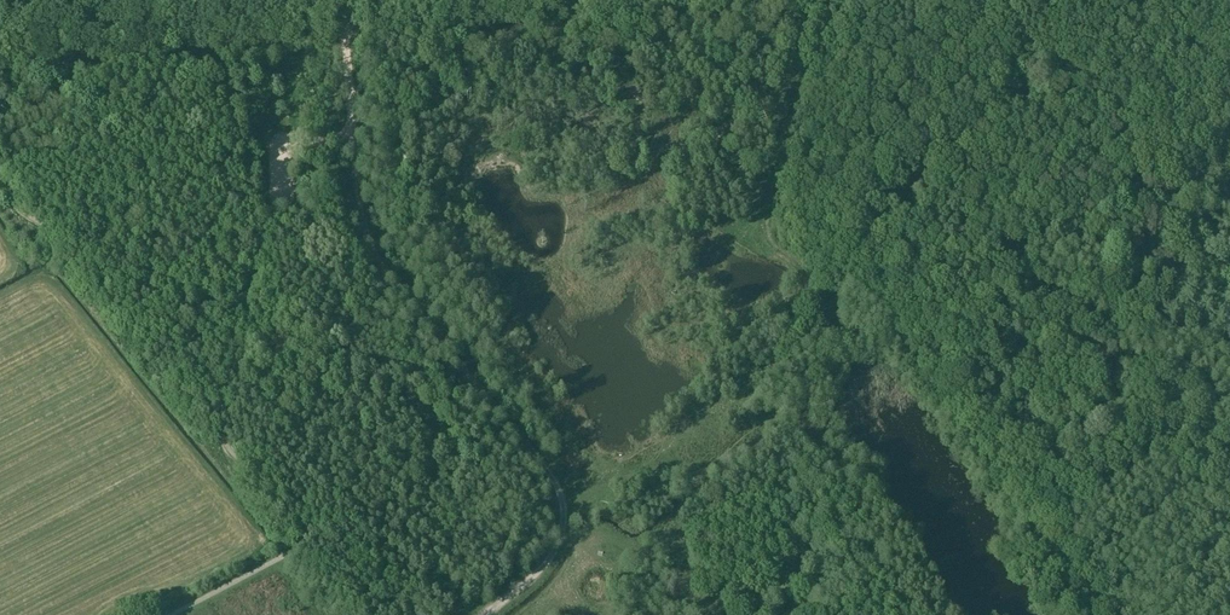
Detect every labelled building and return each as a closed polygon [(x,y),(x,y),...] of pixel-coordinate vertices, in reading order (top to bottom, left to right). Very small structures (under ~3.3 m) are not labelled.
[(814,266),(807,262),(804,267),(811,271),(814,266)] [(850,294),(836,287),(832,294),(846,302),(850,294)]
